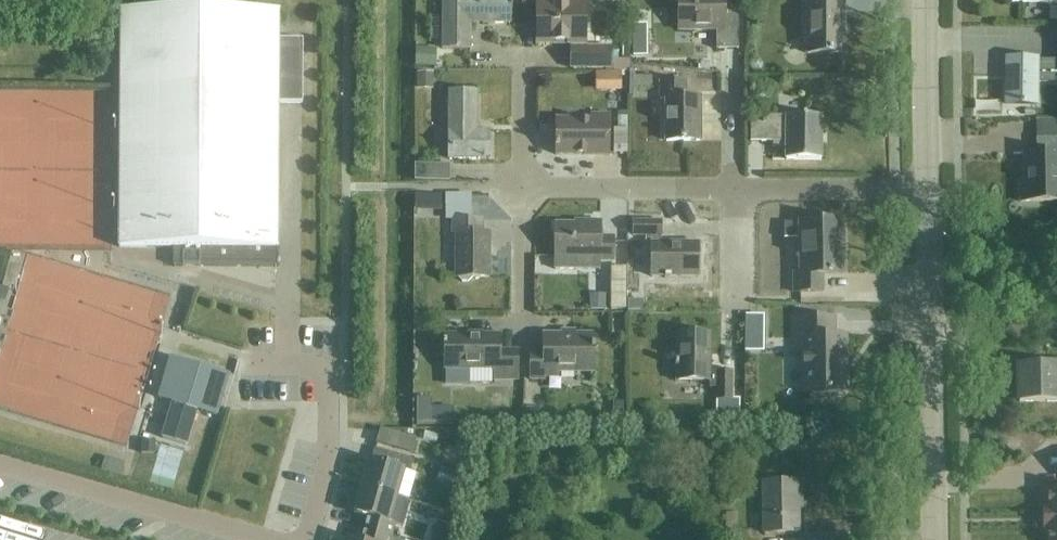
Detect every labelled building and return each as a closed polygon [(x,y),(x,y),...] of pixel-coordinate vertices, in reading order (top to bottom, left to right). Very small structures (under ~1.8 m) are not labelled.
[(443,50),(472,50),(472,21),(485,21),(485,24),(511,24),(511,0),(444,0),(443,50)] [(612,0),(594,0),(601,9),(612,0)] [(678,31),(717,30),(717,49),(739,49),(739,10),(726,11),(725,0),(678,0),(678,31)] [(808,55),(843,55),(843,0),(808,0),(808,55)] [(586,4),(537,4),(537,42),(586,42),(586,4)] [(279,11),(121,10),(119,248),(174,248),(174,258),(174,266),(278,267),(278,249),(279,103),(303,103),(303,102),(303,52),(303,39),(279,39),(279,23),(279,11)] [(647,22),(631,22),(631,55),(646,55),(647,22)] [(611,49),(572,48),(572,67),(611,67),(611,49)] [(437,66),(437,49),(417,49),(417,66),(437,66)] [(1006,59),(1006,104),(1036,104),(1037,83),(1056,83),(1056,60),(1038,60),(1038,59),(1006,59)] [(590,69),(590,89),(617,89),(617,69),(590,69)] [(418,86),(434,86),(434,73),(418,73),(418,86)] [(654,76),(635,76),(635,88),(654,88),(654,76)] [(688,83),(660,82),(660,100),(668,100),(668,142),(701,142),(701,98),(688,98),(688,83)] [(477,93),(449,93),(449,160),(490,160),(490,133),(473,133),(473,120),(477,120),(477,93)] [(592,121),(557,121),(557,156),(609,156),(609,116),(592,116),(592,121)] [(821,117),(751,117),(751,142),(786,142),(786,160),(821,160),(821,117)] [(1020,182),(1021,202),(1056,201),(1056,138),(1042,138),(1036,138),(1037,153),(1024,154),(1024,182),(1020,182)] [(484,221),(452,221),(452,235),(456,235),(455,279),(459,279),(463,284),(469,284),(474,279),(490,279),(490,234),(483,234),(484,221)] [(585,226),(555,226),(555,258),(555,270),(580,270),(580,258),(600,258),(600,262),(613,262),(614,237),(600,237),(601,222),(585,222),(585,226)] [(652,236),(652,244),(644,244),(644,242),(631,242),(631,257),(652,257),(652,277),(699,277),(699,243),(661,243),(661,222),(634,222),(634,236),(652,236)] [(844,275),(843,222),(784,223),(785,241),(800,240),(801,274),(794,274),(795,293),(824,292),(823,275),(844,275)] [(778,240),(762,240),(762,263),(779,263),(778,240)] [(528,254),(527,270),(543,270),(543,254),(528,254)] [(10,287),(0,284),(0,286),(0,298),(7,300),(10,287)] [(592,310),(607,310),(607,297),(592,296),(592,310)] [(643,297),(628,297),(628,310),(643,310),(643,297)] [(466,299),(455,303),(458,312),(469,308),(466,299)] [(766,316),(746,316),(746,334),(766,334),(766,316)] [(803,338),(804,393),(847,392),(846,336),(835,336),(834,318),(796,318),(796,338),(803,338)] [(712,334),(678,334),(678,382),(718,382),(718,400),(718,414),(718,415),(740,415),(740,414),(740,400),(733,400),(733,371),(712,371),(712,334)] [(501,336),(445,337),(445,370),(447,370),(447,385),(471,386),(471,384),(493,384),(493,381),(517,381),(517,352),(501,352),(501,336)] [(530,353),(530,381),(544,381),(544,373),(594,373),(594,337),(544,337),(544,353),(530,353)] [(229,374),(186,361),(163,438),(186,445),(197,410),(217,415),(229,374)] [(1034,361),(1034,368),(1018,369),(1018,403),(1056,402),(1056,361),(1034,361)] [(417,415),(417,425),(452,426),(453,415),(453,407),(432,407),(432,398),(417,397),(417,415)] [(623,401),(612,401),(612,414),(623,414),(623,401)] [(542,423),(542,415),(542,411),(529,411),(529,415),(529,423),(542,423)] [(519,415),(505,415),(505,426),(519,426),(519,415)] [(143,454),(156,454),(156,443),(143,443),(143,454)] [(369,461),(361,487),(397,497),(408,500),(415,474),(410,473),(414,460),(374,449),(371,462),(369,461)] [(105,456),(100,471),(121,477),(125,463),(105,456)] [(444,464),(440,479),(453,483),(457,468),(444,464)] [(763,484),(764,534),(799,533),(798,500),(802,500),(802,483),(763,484)] [(354,513),(369,518),(365,531),(391,538),(397,539),(401,539),(391,537),(395,525),(403,527),(410,501),(408,500),(397,497),(361,487),(354,513)] [(1044,510),(1044,529),(1049,529),(1049,539),(1056,539),(1056,489),(1048,489),(1048,510),(1044,510)] [(391,538),(365,531),(362,539),(397,539),(391,538)]
